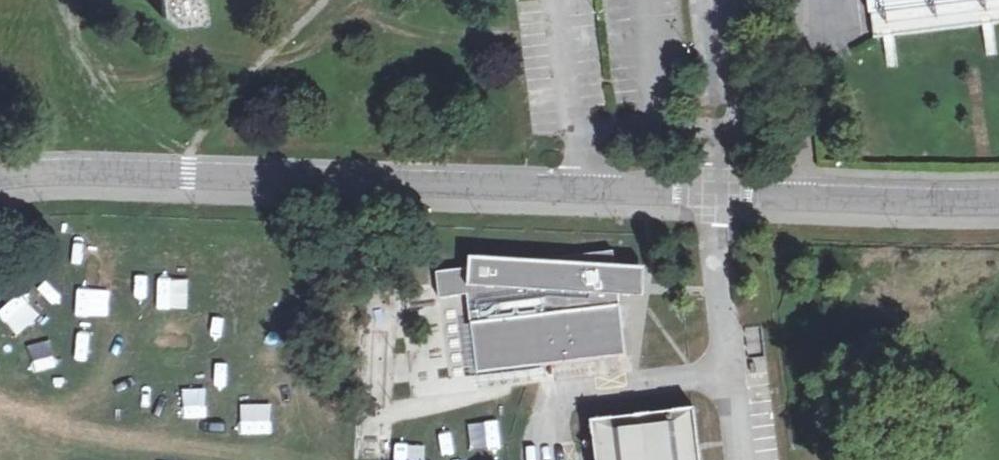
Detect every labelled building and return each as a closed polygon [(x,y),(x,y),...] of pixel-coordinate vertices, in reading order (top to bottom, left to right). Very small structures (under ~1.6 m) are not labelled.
[(163,17),(179,25),(207,21),(205,0),(161,0),(163,17)] [(874,39),(885,38),(890,37),(897,36),(990,25),(998,24),(998,0),(869,0),(874,39)] [(476,372),(626,354),(617,290),(606,292),(605,277),(615,276),(612,249),(435,270),(438,296),(466,293),(476,372)] [(166,329),(196,329),(196,298),(165,298),(166,329)] [(11,362),(43,351),(33,322),(1,334),(11,362)] [(244,406),(213,407),(215,439),(246,437),(244,406)] [(694,406),(590,419),(596,459),(700,459),(699,447),(694,406)] [(196,412),(166,417),(171,447),(202,441),(196,412)] [(401,424),(403,455),(432,453),(430,422),(401,424)]
